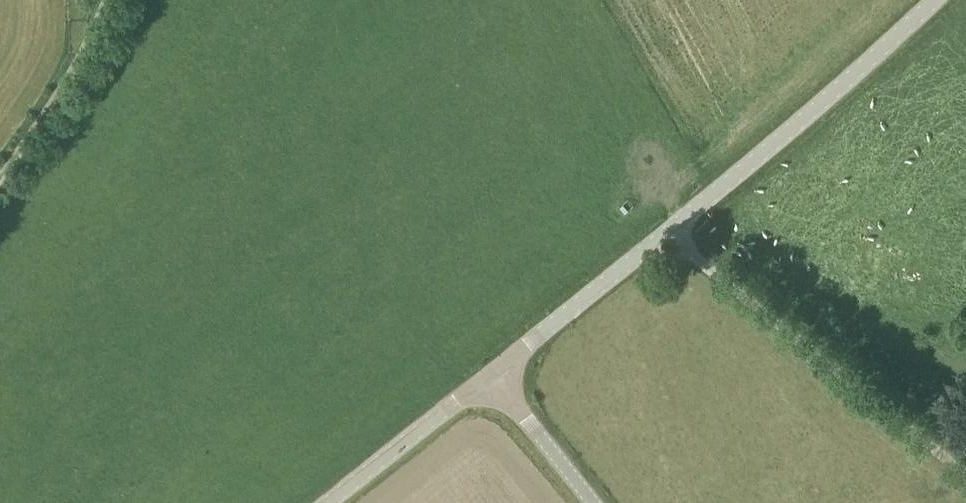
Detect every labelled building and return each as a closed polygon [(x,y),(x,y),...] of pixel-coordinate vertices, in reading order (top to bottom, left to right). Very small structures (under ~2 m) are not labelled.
[(956,239),(965,252),(965,231),(956,239)]
